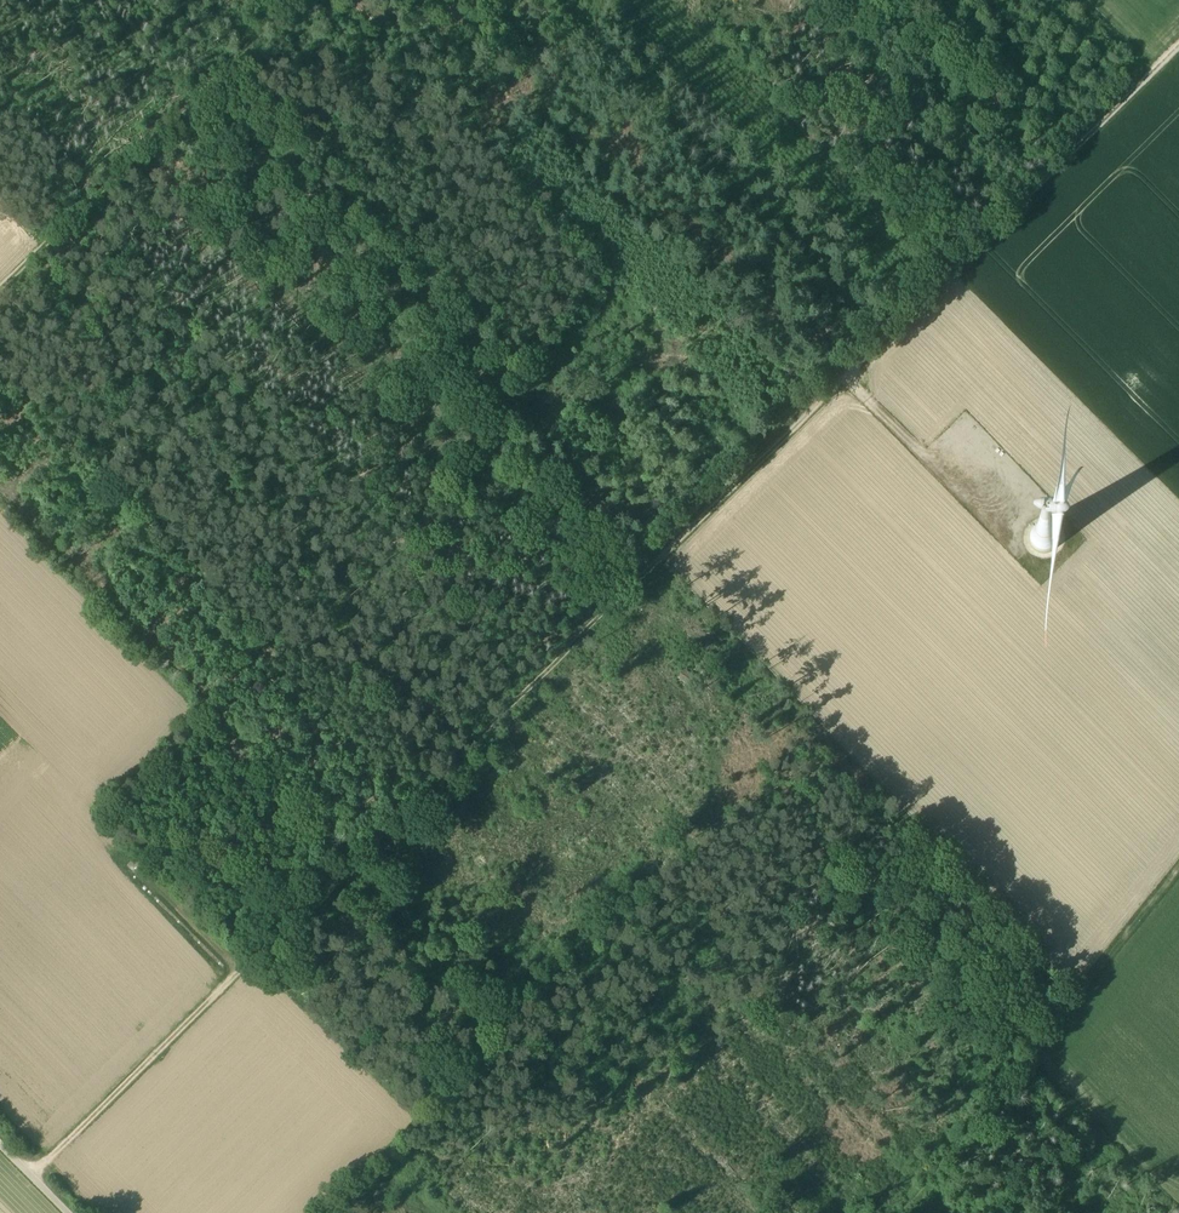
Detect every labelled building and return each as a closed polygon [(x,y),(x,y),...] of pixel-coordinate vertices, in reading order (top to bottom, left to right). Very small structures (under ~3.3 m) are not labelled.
[(947,371),(952,367),(942,355),(937,359),(947,371)] [(988,373),(976,383),(981,390),(994,380),(988,373)] [(993,413),(981,423),(991,434),(1003,424),(993,413)]
